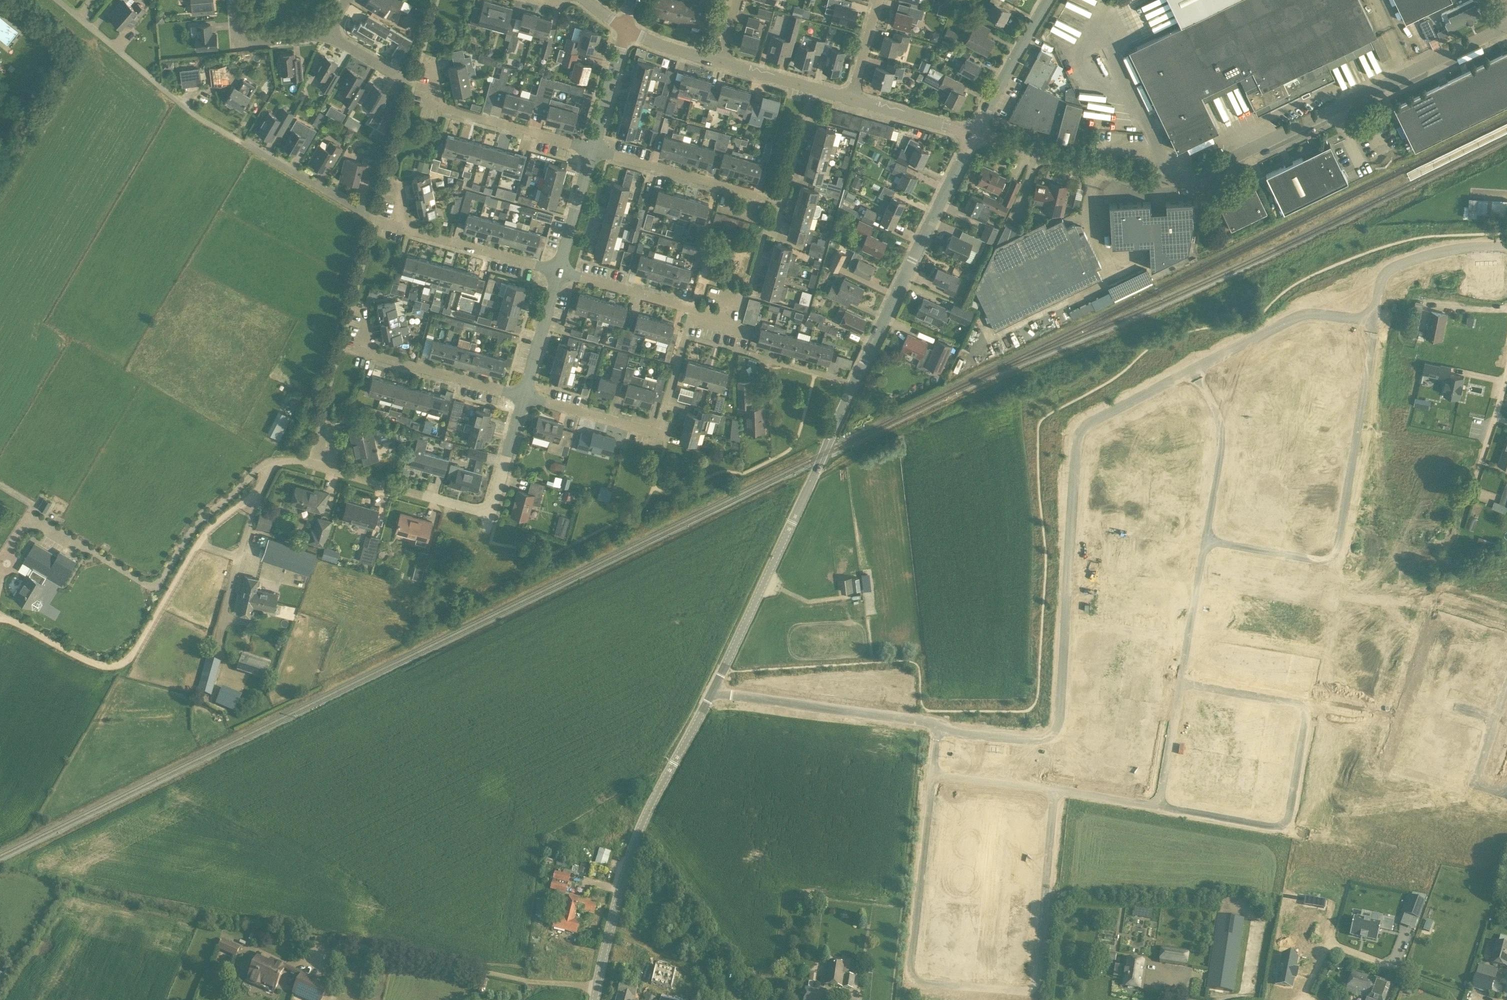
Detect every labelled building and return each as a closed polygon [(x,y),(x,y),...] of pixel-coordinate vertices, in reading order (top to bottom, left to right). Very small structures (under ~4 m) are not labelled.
[(121,27),(125,22),(131,27),(147,10),(138,2),(133,7),(125,0),(122,0),(108,15),(121,27)] [(193,14),(215,12),(214,0),(192,0),(193,14)] [(365,5),(383,15),(389,19),(394,10),(397,12),(400,7),(408,11),(412,4),(405,0),(368,0),(365,5)] [(651,13),(664,17),(669,0),(654,0),(651,13)] [(683,0),(681,0),(669,0),(664,17),(678,21),(683,0)] [(691,25),(697,4),(683,0),(678,21),(691,25)] [(826,6),(834,8),(833,13),(831,19),(853,24),(857,10),(848,8),(848,7),(841,5),(842,0),(827,0),(826,6)] [(988,14),(995,17),(992,22),(1000,26),(1003,22),(1009,10),(1002,6),(1005,1),(1004,0),(990,0),(994,2),(988,14)] [(1090,13),(1067,0),(1058,16),(1081,29),(1090,13)] [(1181,24),(1129,50),(1169,134),(1177,150),(1218,130),(1200,93),(1206,91),(1211,88),(1218,85),(1226,81),(1232,78),(1239,75),(1257,115),(1334,78),(1325,59),(1331,55),(1338,52),(1347,48),(1358,42),(1365,39),(1376,34),(1360,0),(1169,0),(1181,24)] [(1405,22),(1450,0),(1394,0),(1405,22)] [(1480,15),(1476,6),(1477,5),(1478,3),(1478,1),(1477,0),(1468,0),(1442,13),(1450,29),(1480,15)] [(477,24),(492,28),(492,25),(498,5),(484,1),(483,7),(474,5),(470,22),(477,24)] [(947,16),(951,2),(946,1),(939,5),(937,13),(947,16)] [(892,24),(908,28),(910,21),(916,23),(918,18),(921,19),(924,9),(917,7),(910,6),(899,2),(897,10),(896,10),(892,24)] [(712,8),(697,4),(691,25),(706,29),(712,8)] [(512,9),(498,5),(492,25),(492,28),(507,32),(511,33),(513,28),(515,18),(510,16),(512,9)] [(792,14),(801,16),(803,8),(794,5),(792,14)] [(769,19),(771,10),(758,7),(756,16),(769,19)] [(416,9),(413,17),(420,19),(423,11),(416,9)] [(520,28),(533,32),(538,16),(524,12),(520,28)] [(801,16),(792,14),(789,21),(799,24),(801,16)] [(354,24),(350,30),(372,43),(378,31),(385,35),(386,35),(399,42),(392,55),(403,61),(411,42),(412,40),(404,36),(390,27),(390,28),(383,24),(368,15),(364,23),(361,21),(357,26),(354,24)] [(746,24),(746,25),(744,32),(740,47),(755,51),(759,36),(752,34),(754,27),(757,28),(760,18),(748,15),(746,24)] [(538,16),(533,32),(541,34),(538,41),(543,43),(539,55),(547,57),(552,40),(556,28),(550,26),(552,20),(538,16)] [(970,17),(965,28),(970,31),(965,41),(986,52),(994,39),(987,35),(980,31),(983,24),(970,17)] [(1428,19),(1419,23),(1427,40),(1436,36),(1428,19)] [(212,23),(196,24),(197,35),(196,35),(197,49),(218,47),(216,33),(213,33),(212,23)] [(1438,31),(1441,38),(1451,34),(1447,26),(1438,31)] [(947,27),(943,35),(954,41),(958,33),(947,27)] [(520,30),(513,28),(511,33),(510,39),(508,46),(509,46),(508,50),(514,51),(515,48),(520,30)] [(567,37),(564,49),(570,50),(576,52),(578,46),(595,50),(597,42),(599,33),(591,30),(583,28),(579,41),(572,38),(567,37)] [(787,31),(785,39),(772,35),(767,55),(781,59),(783,53),(791,55),(796,34),(787,31)] [(884,35),(880,49),(895,54),(900,55),(903,52),(904,49),(906,49),(910,36),(894,31),(892,38),(884,35)] [(929,40),(937,42),(939,34),(934,33),(931,34),(929,40)] [(1371,38),(1382,60),(1392,55),(1381,34),(1371,38)] [(466,50),(470,39),(463,37),(460,48),(466,50)] [(795,62),(810,66),(813,52),(821,54),(825,41),(812,37),(809,48),(800,45),(795,62)] [(973,77),(980,64),(968,58),(971,52),(959,46),(955,44),(948,57),(952,60),(955,57),(964,61),(959,69),(973,77)] [(479,48),(478,46),(475,45),(472,46),(471,49),(472,52),(475,53),(478,51),(479,48)] [(844,51),(829,47),(823,70),(838,74),(844,51)] [(586,81),(591,65),(576,61),(578,53),(565,49),(564,50),(563,50),(564,49),(560,48),(556,60),(561,61),(561,62),(574,66),(571,76),(586,81)] [(1025,80),(1028,82),(1040,88),(1041,87),(1045,79),(1047,80),(1056,63),(1049,59),(1052,53),(1041,48),(1036,56),(1037,57),(1032,67),(1025,80)] [(1415,150),(1506,105),(1506,51),(1502,53),(1447,80),(1443,82),(1439,84),(1393,107),(1415,150)] [(280,54),(282,73),(290,73),(291,80),(303,79),(302,64),(295,64),(293,53),(280,54)] [(497,60),(498,58),(489,56),(487,55),(480,53),(477,61),(501,67),(503,61),(497,60)] [(325,55),(315,72),(326,79),(322,87),(329,92),(339,74),(332,70),(337,62),(325,55)] [(173,60),(163,61),(163,68),(173,68),(173,60)] [(643,62),(638,60),(634,72),(650,77),(658,79),(665,81),(671,83),(674,72),(667,70),(666,69),(665,72),(660,71),(661,67),(654,65),(643,62)] [(930,63),(924,60),(920,68),(926,71),(930,63)] [(872,82),(889,86),(892,77),(902,79),(905,66),(888,61),(886,69),(876,66),(872,82)] [(449,67),(452,81),(469,78),(466,63),(449,67)] [(226,64),(209,66),(211,86),(229,84),(226,64)] [(513,68),(503,65),(498,82),(490,80),(485,98),(493,100),(496,89),(507,92),(502,108),(516,112),(520,96),(512,93),(514,86),(505,84),(508,73),(512,70),(513,68)] [(546,66),(543,75),(551,77),(553,69),(546,66)] [(201,82),(199,67),(181,70),(183,84),(201,82)] [(943,73),(931,67),(926,74),(927,75),(924,81),(932,86),(933,85),(936,86),(939,81),(943,73)] [(353,107),(365,87),(358,83),(362,77),(351,70),(341,88),(346,91),(341,100),(353,107)] [(650,77),(634,72),(631,84),(647,89),(650,77)] [(697,76),(683,73),(681,79),(675,78),(670,97),(676,99),(678,94),(691,97),(697,76)] [(958,107),(965,93),(962,91),(966,83),(945,73),(939,86),(950,92),(945,101),(958,107)] [(709,108),(715,89),(708,88),(710,80),(697,76),(691,97),(704,101),(703,106),(709,108)] [(234,86),(226,99),(227,99),(226,101),(227,104),(230,106),(233,105),(234,103),(242,108),(249,96),(250,96),(256,86),(243,78),(237,88),(234,86)] [(471,91),(469,78),(452,81),(454,94),(471,91)] [(530,92),(529,98),(520,96),(516,112),(529,116),(534,100),(534,99),(542,102),(549,79),(548,79),(547,84),(539,82),(536,94),(530,92)] [(549,79),(542,102),(550,104),(546,121),(560,125),(564,108),(565,102),(558,100),(551,98),(554,87),(556,81),(549,79)] [(665,81),(662,93),(667,94),(671,83),(665,81)] [(1081,105),(1066,101),(1041,87),(1040,88),(1028,82),(1008,120),(1057,134),(1055,142),(1062,144),(1071,146),(1077,124),(1079,117),(1081,105)] [(373,83),(363,102),(376,110),(368,123),(376,127),(387,109),(380,105),(385,97),(388,92),(373,83)] [(570,83),(568,91),(582,95),(582,94),(584,87),(570,83)] [(628,96),(644,101),(646,94),(651,96),(653,90),(647,89),(631,84),(628,96)] [(722,84),(720,91),(715,89),(709,108),(716,110),(717,105),(730,108),(736,87),(722,84)] [(736,87),(730,108),(743,112),(742,117),(748,119),(754,100),(748,98),(750,91),(736,87)] [(1064,98),(1073,100),(1076,89),(1066,87),(1064,98)] [(658,105),(662,93),(655,95),(653,103),(657,104),(658,105)] [(664,106),(667,94),(662,93),(658,105),(664,106)] [(779,99),(763,95),(761,103),(754,101),(748,122),(760,126),(764,113),(775,116),(779,99)] [(644,101),(628,96),(624,109),(640,113),(642,106),(648,108),(649,102),(644,101)] [(673,114),(677,102),(670,100),(667,112),(673,114)] [(564,108),(560,125),(573,128),(573,127),(575,128),(576,127),(578,121),(577,119),(575,119),(578,112),(577,111),(579,105),(573,104),(565,102),(564,108)] [(657,109),(655,117),(660,119),(664,106),(658,105),(657,104),(655,109),(657,109)] [(294,113),(282,106),(277,116),(269,112),(257,131),(271,139),(275,131),(282,135),(294,113)] [(827,120),(833,122),(837,110),(831,108),(827,120)] [(640,113),(624,109),(621,120),(637,125),(640,113)] [(340,110),(335,118),(341,122),(346,113),(340,110)] [(838,124),(842,111),(837,110),(833,122),(838,124)] [(319,111),(312,124),(319,128),(326,115),(319,111)] [(843,125),(847,112),(842,111),(838,124),(843,125)] [(848,126),(852,114),(847,112),(843,125),(848,126)] [(854,128),(857,115),(852,114),(848,126),(854,128)] [(348,115),(344,123),(357,130),(361,123),(348,115)] [(859,129),(862,117),(857,115),(854,128),(859,129)] [(670,118),(664,116),(660,130),(667,131),(670,118)] [(660,119),(655,117),(651,129),(657,130),(660,119)] [(862,117),(859,129),(860,129),(864,130),(867,118),(862,117)] [(867,118),(864,130),(869,132),(872,120),(867,118)] [(637,125),(621,120),(618,132),(638,138),(641,126),(637,125)] [(874,133),(877,121),(872,120),(869,132),(874,133)] [(879,135),(882,122),(877,121),(874,133),(879,135)] [(285,147),(296,154),(304,140),(310,143),(317,130),(311,127),(309,130),(294,122),(290,129),(294,131),(285,147)] [(884,136),(888,124),(882,122),(879,135),(884,136)] [(894,125),(888,124),(884,136),(890,138),(894,125)] [(818,126),(815,138),(836,144),(839,133),(835,132),(836,131),(818,126)] [(754,129),(746,127),(744,136),(751,138),(754,129)] [(345,134),(352,137),(355,131),(349,128),(345,134)] [(654,142),(657,130),(651,129),(648,128),(645,140),(654,142)] [(841,134),(855,138),(856,131),(843,128),(841,134)] [(1091,131),(1083,129),(1080,141),(1088,143),(1091,131)] [(660,152),(672,156),(679,133),(673,131),(671,137),(665,135),(660,152)] [(720,146),(724,133),(718,131),(714,145),(720,146)] [(679,133),(672,156),(685,159),(689,142),(683,140),(684,134),(679,133)] [(724,133),(720,146),(725,148),(726,148),(730,134),(724,133)] [(443,151),(455,154),(460,138),(447,135),(443,151)] [(901,147),(895,159),(907,164),(909,160),(922,165),(928,151),(916,146),(918,141),(910,137),(904,149),(901,147)] [(460,138),(455,154),(467,158),(472,142),(460,138)] [(836,144),(815,138),(811,151),(829,156),(834,157),(838,145),(836,145),(836,144)] [(343,147),(330,140),(325,148),(319,144),(309,161),(322,169),(326,162),(332,165),(343,147)] [(764,141),(762,146),(764,146),(761,158),(767,159),(771,145),(772,143),(764,141)] [(472,142),(467,158),(479,161),(483,145),(472,142)] [(689,142),(685,159),(697,163),(702,146),(689,142)] [(1330,146),(1329,144),(1265,174),(1283,211),(1347,181),(1330,146)] [(483,145),(479,161),(491,164),(496,148),(483,145)] [(697,163),(709,166),(714,149),(702,146),(697,163)] [(496,148),(491,164),(503,167),(508,152),(496,148)] [(732,172),(738,151),(732,149),(731,154),(724,152),(719,169),(732,172)] [(738,151),(732,172),(744,176),(749,159),(742,157),(744,152),(738,151)] [(831,165),(826,163),(829,156),(811,151),(808,163),(830,169),(831,165)] [(503,167),(501,173),(520,178),(524,162),(518,161),(520,155),(508,152),(503,167)] [(375,160),(363,157),(362,163),(345,158),(340,179),(358,184),(360,176),(371,178),(375,160)] [(449,174),(451,169),(439,165),(441,159),(434,158),(433,157),(432,161),(430,169),(437,171),(449,174)] [(536,159),(529,157),(526,170),(532,172),(536,159)] [(890,158),(886,167),(892,170),(891,172),(895,174),(892,180),(898,183),(910,189),(917,176),(905,170),(907,165),(896,160),(896,161),(890,158)] [(762,162),(749,159),(744,176),(757,179),(762,162)] [(429,163),(420,160),(418,168),(427,170),(429,163)] [(549,163),(545,176),(563,180),(566,168),(549,163)] [(808,163),(804,176),(817,179),(822,181),(824,173),(829,174),(830,169),(808,163)] [(998,192),(1004,177),(992,171),(993,170),(983,166),(979,175),(981,176),(978,183),(998,192)] [(530,185),(532,174),(525,173),(522,183),(530,185)] [(864,176),(857,173),(850,187),(857,191),(864,176)] [(412,178),(415,191),(433,188),(430,175),(412,178)] [(542,188),(559,193),(563,180),(545,176),(542,188)] [(1267,212),(1250,178),(1214,195),(1231,229),(1267,212)] [(460,191),(463,181),(457,179),(454,189),(460,191)] [(1012,180),(1002,202),(1002,203),(1008,205),(1011,207),(1022,183),(1013,179),(1012,180)] [(841,185),(828,181),(826,187),(840,191),(841,185)] [(614,182),(610,194),(627,199),(630,187),(614,182)] [(1062,214),(1064,206),(1062,206),(1067,186),(1055,183),(1054,186),(1037,182),(1034,195),(1046,198),(1044,210),(1062,214)] [(515,199),(518,191),(498,185),(496,194),(515,199)] [(801,185),(798,198),(815,203),(818,192),(819,190),(814,189),(801,185)] [(904,201),(901,200),(892,195),(895,190),(884,185),(879,195),(889,201),(886,207),(899,213),(904,201)] [(840,191),(826,187),(825,193),(838,197),(840,191)] [(417,204),(435,201),(433,188),(415,191),(417,204)] [(556,206),(559,193),(542,188),(538,201),(556,206)] [(466,190),(463,201),(470,203),(472,197),(484,201),(486,195),(466,190)] [(649,192),(641,190),(637,202),(646,204),(649,192)] [(654,207),(666,210),(671,193),(659,190),(654,207)] [(845,198),(851,201),(854,195),(848,192),(845,198)] [(671,193),(666,210),(679,214),(683,196),(671,193)] [(607,206),(623,211),(627,199),(610,194),(607,206)] [(989,207),(990,203),(970,194),(964,208),(967,209),(965,213),(985,222),(989,214),(992,215),(994,209),(989,207)] [(498,199),(486,195),(484,203),(496,206),(496,204),(498,199)] [(530,204),(532,198),(519,195),(517,201),(530,204)] [(683,196),(679,214),(691,217),(696,200),(683,196)] [(1464,217),(1469,217),(1469,215),(1477,216),(1477,213),(1506,214),(1506,199),(1470,197),(1469,206),(1464,206),(1464,217)] [(798,198),(794,210),(812,215),(816,216),(818,216),(819,214),(821,208),(821,206),(819,204),(815,203),(798,198)] [(990,203),(989,207),(994,209),(1004,214),(1008,205),(1002,203),(1002,202),(993,198),(990,203)] [(709,203),(696,200),(691,217),(704,221),(709,203)] [(1197,200),(1165,202),(1166,209),(1151,210),(1150,202),(1109,204),(1111,245),(1149,243),(1150,269),(1188,250),(1197,200)] [(438,214),(435,201),(417,204),(420,217),(438,214)] [(890,232),(893,226),(899,213),(886,207),(883,215),(866,207),(860,205),(857,211),(842,204),(840,208),(855,215),(861,218),(871,223),(890,232)] [(604,218),(620,223),(623,211),(607,206),(604,218)] [(526,207),(525,213),(532,215),(534,209),(526,207)] [(553,214),(538,210),(534,209),(532,215),(532,216),(551,222),(553,214)] [(791,223),(808,228),(812,215),(794,210),(791,223)] [(650,229),(654,214),(647,212),(643,227),(650,229)] [(712,224),(718,226),(721,213),(715,212),(712,224)] [(721,213),(718,226),(724,227),(727,215),(721,213)] [(464,230),(475,233),(480,217),(468,214),(464,230)] [(634,215),(631,226),(639,228),(643,216),(637,215),(634,215)] [(727,215),(724,227),(729,229),(733,217),(727,215)] [(488,236),(492,220),(480,217),(475,233),(488,236)] [(733,217),(729,229),(735,230),(738,218),(733,217)] [(601,230),(617,235),(620,223),(604,218),(601,230)] [(738,218),(735,230),(741,232),(744,220),(738,218)] [(879,254),(886,240),(870,232),(873,225),(859,218),(852,232),(865,238),(861,246),(879,254)] [(995,244),(975,288),(988,315),(993,326),(994,329),(1101,277),(1096,268),(1101,266),(1087,238),(1084,231),(1081,225),(1075,224),(1074,223),(1067,227),(1062,218),(1046,226),(1044,221),(1015,235),(1019,227),(1004,220),(1003,223),(1005,224),(995,244)] [(499,239),(504,223),(492,220),(488,236),(499,239)] [(516,227),(511,243),(523,246),(528,230),(521,228),(523,222),(517,220),(516,227)] [(750,221),(744,220),(741,232),(746,234),(750,221)] [(511,243),(516,227),(504,223),(499,239),(511,243)] [(676,223),(674,230),(672,236),(679,238),(683,225),(676,223)] [(813,229),(808,228),(791,223),(787,235),(804,240),(810,242),(813,229)] [(988,223),(981,238),(992,243),(998,228),(988,223)] [(638,232),(639,228),(631,226),(628,238),(636,240),(638,232)] [(707,229),(699,227),(695,242),(702,244),(707,229)] [(540,233),(528,230),(523,246),(536,249),(540,233)] [(597,242),(613,246),(617,235),(601,230),(597,242)] [(948,242),(944,250),(965,259),(970,248),(980,252),(985,241),(972,235),(969,242),(952,234),(951,236),(950,236),(950,237),(949,237),(948,238),(948,239),(948,241),(948,242)] [(659,235),(657,241),(670,244),(672,239),(659,235)] [(636,272),(636,271),(649,274),(653,257),(655,251),(649,249),(648,256),(641,254),(644,242),(639,241),(631,270),(636,272)] [(825,245),(811,241),(808,253),(822,257),(825,245)] [(610,259),(613,246),(597,242),(594,255),(610,259)] [(775,242),(771,255),(794,261),(796,255),(790,254),(791,247),(775,242)] [(701,248),(701,247),(695,245),(692,259),(698,261),(698,260),(701,248)] [(629,264),(633,251),(627,250),(624,250),(620,262),(629,264)] [(836,250),(828,267),(838,272),(846,254),(836,250)] [(868,277),(874,265),(860,259),(862,254),(854,250),(846,268),(853,271),(854,270),(868,277)] [(402,271),(414,274),(419,258),(406,255),(402,271)] [(794,261),(771,255),(767,267),(784,272),(786,266),(792,267),(794,261)] [(666,261),(661,278),(661,279),(661,280),(666,282),(668,281),(668,280),(673,281),(678,264),(679,259),(667,256),(666,261)] [(653,257),(649,274),(661,278),(666,261),(653,257)] [(419,258),(414,274),(426,277),(431,262),(419,258)] [(798,275),(801,263),(795,261),(791,273),(798,275)] [(438,281),(443,265),(431,262),(426,277),(433,279),(431,285),(437,287),(438,281)] [(691,268),(678,264),(673,281),(686,285),(691,268)] [(448,291),(449,288),(450,284),(455,268),(443,265),(438,281),(445,282),(443,290),(448,291)] [(934,273),(932,279),(945,284),(942,290),(953,295),(958,283),(948,279),(951,272),(938,266),(937,268),(935,267),(932,272),(934,273)] [(764,280),(781,284),(784,272),(767,267),(764,280)] [(455,268),(450,284),(462,287),(467,272),(455,268)] [(1152,281),(1146,269),(1108,287),(1114,300),(1152,281)] [(479,275),(467,272),(462,287),(475,291),(479,275)] [(488,277),(485,290),(492,292),(495,279),(488,277)] [(832,284),(827,295),(839,301),(842,294),(851,299),(857,301),(863,288),(844,279),(840,287),(839,288),(832,284)] [(781,284),(764,280),(760,292),(777,297),(779,290),(786,292),(787,286),(781,284)] [(403,295),(405,290),(398,288),(398,284),(393,282),(390,292),(403,295)] [(508,283),(504,296),(522,300),(525,288),(508,283)] [(454,289),(449,288),(448,291),(449,291),(444,305),(449,307),(452,296),(453,296),(453,294),(454,289)] [(802,290),(799,302),(808,304),(811,293),(802,290)] [(575,310),(587,313),(592,296),(580,293),(575,310)] [(501,308),(518,313),(522,300),(504,296),(501,308)] [(598,316),(599,317),(603,300),(592,296),(587,313),(598,316)] [(490,297),(488,304),(498,306),(500,300),(490,297)] [(749,297),(747,303),(760,307),(761,301),(749,297)] [(953,302),(950,310),(945,308),(924,298),(917,314),(938,323),(940,318),(948,321),(950,317),(968,324),(974,311),(953,302)] [(420,309),(422,301),(420,300),(415,299),(412,311),(420,309)] [(603,300),(599,317),(598,316),(597,323),(601,324),(603,318),(610,320),(615,303),(614,303),(615,300),(609,299),(609,301),(603,300)] [(377,304),(380,317),(398,313),(395,300),(377,304)] [(429,303),(422,301),(420,309),(427,310),(429,303)] [(799,302),(795,301),(793,307),(807,311),(808,304),(799,302)] [(1423,303),(1416,302),(1414,310),(1422,312),(1423,303)] [(626,306),(615,303),(610,320),(621,323),(626,306)] [(760,307),(747,303),(746,309),(758,312),(760,307)] [(779,306),(770,303),(768,309),(777,312),(779,306)] [(450,314),(455,315),(456,309),(452,308),(444,306),(442,312),(450,314)] [(514,326),(518,313),(501,308),(497,321),(514,326)] [(464,311),(456,309),(455,315),(474,320),(475,315),(464,311)] [(744,314),(756,318),(758,312),(746,309),(744,314)] [(808,316),(819,321),(823,322),(825,316),(811,309),(808,316)] [(860,332),(866,319),(845,309),(839,323),(860,332)] [(1447,314),(1431,311),(1426,337),(1442,340),(1447,314)] [(400,326),(398,313),(380,317),(383,330),(400,326)] [(637,336),(638,331),(646,333),(650,317),(638,313),(634,330),(627,328),(622,348),(627,349),(631,339),(633,335),(637,336)] [(755,323),(756,318),(744,314),(743,320),(755,323)] [(441,317),(435,315),(433,324),(439,326),(441,317)] [(478,315),(476,321),(490,325),(492,318),(478,315)] [(1475,317),(1468,316),(1466,324),(1474,325),(1475,317)] [(456,318),(452,317),(450,323),(454,324),(462,326),(464,321),(456,318)] [(650,317),(646,333),(657,337),(662,320),(650,317)] [(811,327),(814,322),(806,319),(804,324),(811,327)] [(662,320),(657,337),(668,340),(671,331),(673,323),(662,320)] [(476,324),(468,322),(464,321),(462,326),(467,327),(467,328),(474,330),(476,324)] [(762,321),(759,332),(753,331),(751,339),(757,341),(756,343),(768,346),(773,330),(774,324),(762,321)] [(823,322),(819,321),(816,326),(824,330),(826,324),(823,322)] [(400,326),(383,330),(385,343),(403,339),(402,333),(409,331),(408,324),(400,326)] [(476,324),(474,330),(486,333),(488,327),(476,324)] [(773,330),(768,346),(780,349),(785,333),(787,327),(774,324),(773,330)] [(838,329),(830,326),(828,331),(836,334),(838,329)] [(497,342),(500,331),(488,327),(486,333),(498,336),(496,341),(497,342)] [(622,348),(627,328),(620,327),(615,346),(622,348)] [(582,331),(571,328),(570,333),(580,336),(582,331)] [(512,334),(500,331),(497,342),(501,343),(503,337),(510,339),(512,334)] [(599,335),(588,332),(586,338),(598,341),(599,335)] [(792,353),(797,336),(785,333),(780,349),(792,353)] [(908,334),(901,349),(920,357),(916,365),(924,369),(925,365),(940,372),(952,345),(936,338),(931,349),(925,346),(927,343),(908,334)] [(559,343),(556,354),(578,360),(584,341),(569,336),(566,345),(559,343)] [(797,336),(792,353),(804,356),(808,339),(797,336)] [(433,339),(429,355),(441,358),(445,342),(433,339)] [(808,339),(804,356),(816,359),(821,343),(808,339)] [(668,340),(666,349),(667,349),(664,359),(670,361),(675,341),(668,340)] [(469,349),(465,365),(477,368),(481,352),(474,350),(476,342),(471,341),(469,349)] [(445,342),(441,358),(452,361),(457,345),(445,342)] [(833,346),(821,343),(816,359),(829,363),(833,346)] [(457,345),(452,361),(465,365),(469,349),(457,345)] [(510,365),(512,357),(508,356),(505,358),(498,356),(500,349),(495,347),(493,355),(494,355),(489,371),(501,374),(501,373),(503,374),(504,373),(506,367),(505,366),(503,365),(504,363),(510,365)] [(597,391),(612,395),(616,381),(621,382),(625,369),(624,369),(628,353),(618,350),(614,366),(613,366),(610,379),(600,376),(597,391)] [(481,352),(477,368),(489,371),(494,355),(493,355),(481,352)] [(578,360),(556,354),(552,365),(569,370),(571,364),(577,365),(578,360)] [(747,363),(755,365),(756,360),(748,357),(747,363)] [(683,378),(696,382),(701,364),(688,360),(683,378)] [(1425,362),(1422,373),(1434,375),(1438,376),(1447,378),(1448,373),(1450,373),(1451,368),(1425,362)] [(634,366),(627,364),(620,388),(626,390),(624,398),(637,402),(642,385),(644,377),(632,374),(634,366)] [(709,385),(714,368),(701,364),(696,382),(709,385)] [(565,382),(569,370),(552,365),(549,378),(564,382),(565,382)] [(727,371),(714,368),(709,385),(722,389),(727,371)] [(651,382),(649,387),(642,385),(637,402),(651,406),(653,399),(659,400),(665,375),(658,373),(655,383),(651,382)] [(1462,383),(1464,376),(1450,373),(1448,373),(1447,378),(1447,380),(1446,380),(1444,387),(1445,387),(1444,394),(1447,395),(1447,397),(1456,399),(1456,397),(1459,397),(1461,390),(1462,390),(1463,383),(1462,383)] [(586,375),(583,386),(589,387),(592,377),(586,375)] [(368,392),(380,396),(385,380),(372,377),(368,392)] [(392,399),(396,383),(385,380),(380,396),(392,399)] [(752,404),(750,381),(737,381),(738,404),(752,404)] [(404,402),(409,387),(396,383),(392,399),(404,402)] [(416,406),(421,390),(409,387),(404,402),(416,406)] [(677,399),(690,402),(694,390),(681,387),(679,392),(677,399)] [(694,389),(694,390),(690,402),(698,404),(701,391),(694,389)] [(428,409),(432,393),(421,390),(416,406),(428,409)] [(444,397),(432,393),(428,409),(440,412),(441,407),(447,409),(450,400),(444,398),(444,397)] [(725,396),(718,394),(714,409),(721,411),(725,396)] [(1417,396),(1416,405),(1431,407),(1432,398),(1417,396)] [(455,399),(449,418),(457,420),(459,413),(461,413),(464,402),(455,399)] [(371,412),(375,413),(377,408),(365,405),(363,411),(371,412)] [(745,407),(746,431),(764,430),(763,406),(745,407)] [(683,425),(699,430),(706,432),(710,419),(719,422),(721,414),(720,414),(695,407),(694,414),(687,412),(687,413),(683,425)] [(384,410),(377,408),(375,413),(383,415),(387,416),(389,411),(384,410)] [(389,408),(389,411),(387,416),(390,417),(391,415),(396,416),(397,410),(389,408)] [(476,409),(472,424),(493,430),(495,422),(488,420),(490,413),(476,409)] [(279,410),(267,432),(279,438),(291,416),(279,410)] [(538,416),(533,434),(550,439),(547,450),(561,454),(563,444),(569,445),(573,431),(561,428),(563,423),(538,416)] [(449,418),(447,426),(455,428),(457,420),(449,418)] [(740,420),(732,418),(732,425),(739,426),(740,420)] [(491,438),(493,430),(472,424),(465,422),(463,429),(470,431),(467,440),(481,444),(483,436),(491,438)] [(355,456),(362,455),(364,463),(379,460),(374,433),(363,436),(361,425),(356,427),(349,428),(355,456)] [(696,444),(699,430),(683,425),(679,439),(696,444)] [(614,437),(593,431),(592,435),(581,432),(577,448),(587,451),(589,447),(610,452),(614,437)] [(443,475),(448,458),(424,451),(427,440),(417,438),(415,448),(415,449),(410,466),(443,475)] [(441,439),(440,445),(452,448),(453,443),(444,440),(441,439)] [(709,455),(711,447),(696,443),(694,450),(709,455)] [(487,451),(469,446),(466,455),(485,460),(487,451)] [(1505,448),(1504,453),(1502,452),(1498,464),(1506,466),(1506,448),(1505,448)] [(451,462),(447,477),(451,479),(449,485),(459,487),(460,485),(476,489),(481,473),(463,468),(464,466),(451,462)] [(1154,469),(1134,471),(1138,479),(1153,477),(1154,469)] [(554,481),(547,479),(546,483),(560,486),(561,484),(559,483),(561,477),(555,476),(554,481)] [(568,488),(571,478),(563,476),(561,486),(568,488)] [(511,515),(527,519),(531,503),(539,505),(544,484),(531,480),(528,493),(517,490),(511,515)] [(295,486),(291,502),(323,511),(328,493),(314,489),(313,491),(295,486)] [(569,499),(572,491),(565,489),(563,497),(569,499)] [(46,512),(52,502),(44,497),(37,507),(46,512)] [(371,505),(370,508),(347,502),(343,517),(357,521),(359,526),(372,530),(373,526),(379,507),(371,505)] [(259,513),(256,527),(269,531),(272,516),(259,513)] [(400,513),(396,529),(417,535),(415,542),(425,544),(427,538),(431,521),(400,513)] [(566,536),(571,516),(559,513),(554,533),(566,536)] [(332,520),(317,517),(314,528),(310,527),(306,542),(324,547),(332,520)] [(368,546),(364,545),(359,561),(373,565),(380,538),(370,536),(368,546)] [(269,537),(262,558),(270,561),(309,574),(316,553),(277,540),(269,537)] [(23,581),(14,596),(28,605),(35,609),(36,609),(39,609),(42,603),(41,600),(38,598),(34,596),(42,582),(46,575),(61,585),(76,561),(59,551),(56,556),(34,542),(23,561),(33,567),(24,581),(23,581)] [(325,547),(322,557),(336,561),(339,551),(325,547)] [(420,580),(428,553),(420,550),(412,578),(420,580)] [(869,574),(862,575),(863,590),(871,589),(869,574)] [(244,575),(240,594),(276,602),(278,593),(257,589),(259,579),(244,575)] [(860,588),(859,580),(853,581),(852,576),(839,578),(841,592),(854,591),(854,589),(860,588)] [(274,610),(276,602),(240,594),(236,613),(251,616),(253,606),(274,610)] [(1438,616),(1435,625),(1455,631),(1458,623),(1438,616)] [(1455,631),(1435,625),(1432,633),(1452,640),(1455,631)] [(1452,640),(1432,633),(1429,642),(1450,648),(1452,640)] [(1450,648),(1429,642),(1427,650),(1447,657),(1450,648)] [(1447,657),(1427,650),(1424,659),(1444,665),(1447,657)] [(270,664),(242,655),(238,668),(237,671),(250,675),(265,680),(270,664)] [(206,659),(197,691),(211,696),(218,672),(216,672),(219,663),(206,659)] [(1444,665),(1424,659),(1421,667),(1441,674),(1444,665)] [(1441,674),(1421,667),(1418,676),(1438,683),(1441,674)] [(241,695),(224,688),(221,695),(218,700),(230,705),(228,709),(234,711),(241,695)] [(1412,698),(1409,706),(1430,713),(1432,704),(1412,698)] [(1409,706),(1407,715),(1427,722),(1430,713),(1409,706)] [(1407,715),(1404,724),(1424,730),(1427,722),(1407,715)] [(1404,724),(1401,732),(1421,739),(1424,730),(1404,724)] [(1401,732),(1398,741),(1418,747),(1421,739),(1401,732)] [(1418,747),(1398,741),(1396,749),(1416,756),(1418,747)] [(1416,756),(1396,749),(1393,758),(1413,764),(1416,756)] [(597,863),(609,865),(611,850),(599,848),(597,863)] [(589,866),(581,864),(578,874),(586,876),(589,866)] [(566,894),(571,872),(556,868),(550,890),(566,894)] [(588,903),(589,901),(570,896),(565,919),(556,916),(553,928),(576,934),(579,922),(573,921),(576,910),(594,915),(596,905),(588,903)] [(1418,919),(1424,902),(1411,897),(1404,914),(1418,919)] [(548,901),(537,900),(535,916),(547,917),(548,901)] [(1318,900),(1317,908),(1324,909),(1325,901),(1318,900)] [(1133,917),(1151,919),(1152,912),(1134,909),(1133,917)] [(1207,988),(1232,992),(1242,919),(1218,915),(1207,988)] [(1393,923),(1381,920),(1382,918),(1371,916),(1370,922),(1353,919),(1349,936),(1360,939),(1360,940),(1365,941),(1366,940),(1376,942),(1379,930),(1391,932),(1393,923)] [(217,949),(236,958),(240,948),(222,940),(217,949)] [(1497,943),(1491,963),(1506,967),(1506,945),(1497,943)] [(1110,947),(1101,945),(1099,958),(1108,960),(1110,947)] [(1188,952),(1162,948),(1159,962),(1185,966),(1188,952)] [(1278,975),(1276,985),(1291,987),(1293,978),(1295,978),(1297,970),(1295,970),(1297,958),(1282,955),(1280,965),(1278,965),(1276,975),(1278,975)] [(275,990),(285,967),(272,961),(270,964),(257,958),(247,982),(260,987),(261,984),(275,990)] [(1344,965),(1341,958),(1333,962),(1336,969),(1339,968),(1340,970),(1343,969),(1342,966),(1344,965)] [(1146,962),(1124,959),(1120,987),(1142,990),(1143,979),(1142,979),(1143,974),(1144,974),(1146,962)] [(667,964),(658,962),(657,967),(655,966),(650,985),(671,990),(676,971),(666,969),(667,964)] [(827,962),(824,985),(853,989),(855,976),(845,975),(847,965),(827,962)] [(1489,978),(1491,969),(1480,965),(1473,988),(1490,993),(1495,979),(1489,978)] [(1346,991),(1366,998),(1366,999),(1384,999),(1390,984),(1374,979),(1374,980),(1352,972),(1346,991)] [(292,994),(304,999),(323,999),(328,989),(316,984),(318,981),(301,973),(292,994)] [(621,983),(616,999),(635,999),(638,988),(621,983)] [(1403,993),(1410,995),(1414,987),(1406,984),(1403,993)] [(825,990),(806,987),(804,999),(824,999),(825,990)]
